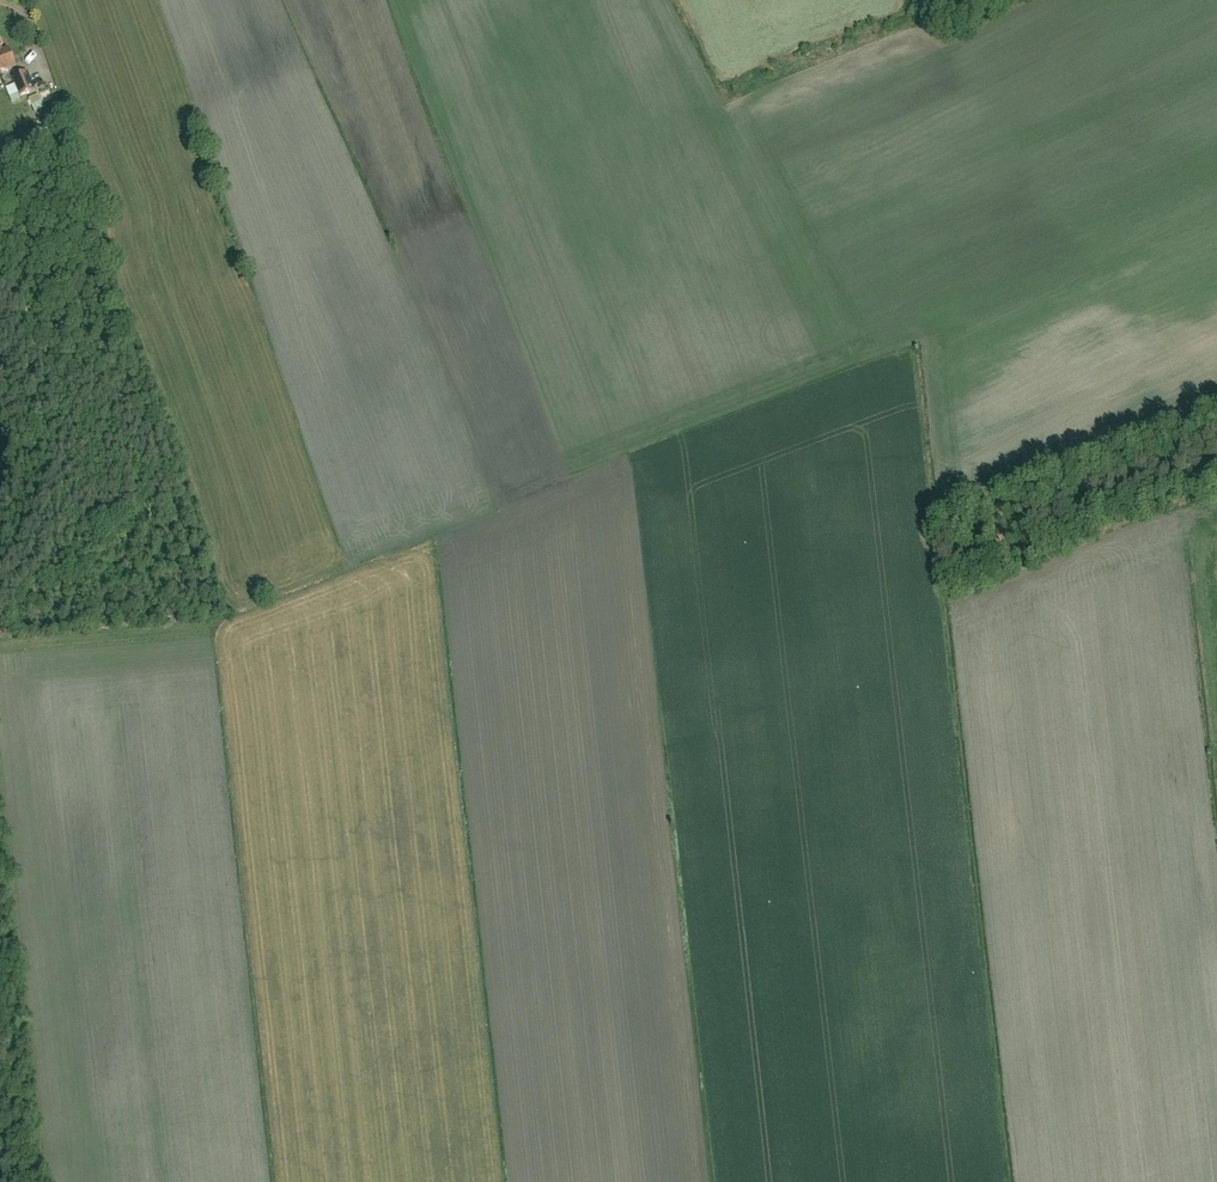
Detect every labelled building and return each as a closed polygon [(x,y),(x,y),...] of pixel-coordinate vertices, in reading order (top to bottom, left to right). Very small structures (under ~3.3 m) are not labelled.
[(16,67),(8,48),(2,50),(0,47),(2,45),(0,40),(0,73),(16,67)] [(34,90),(26,72),(12,77),(20,95),(34,90)] [(39,94),(31,97),(37,112),(45,109),(39,94)]
